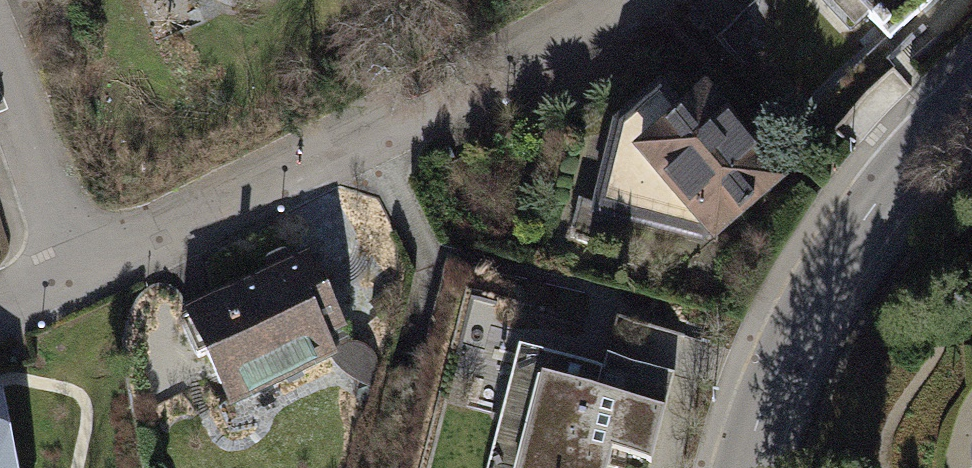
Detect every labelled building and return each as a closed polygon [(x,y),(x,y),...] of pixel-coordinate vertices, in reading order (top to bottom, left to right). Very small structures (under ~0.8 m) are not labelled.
[(884,46),(932,0),(831,0),(884,46)] [(691,74),(615,131),(596,204),(706,242),(757,202),(787,179),(691,74)] [(326,253),(164,328),(220,446),(381,371),(326,253)] [(510,344),(478,467),(603,467),(607,452),(642,461),(665,371),(601,354),(598,367),(510,344)] [(0,385),(0,467),(19,467),(3,384),(0,385)]
